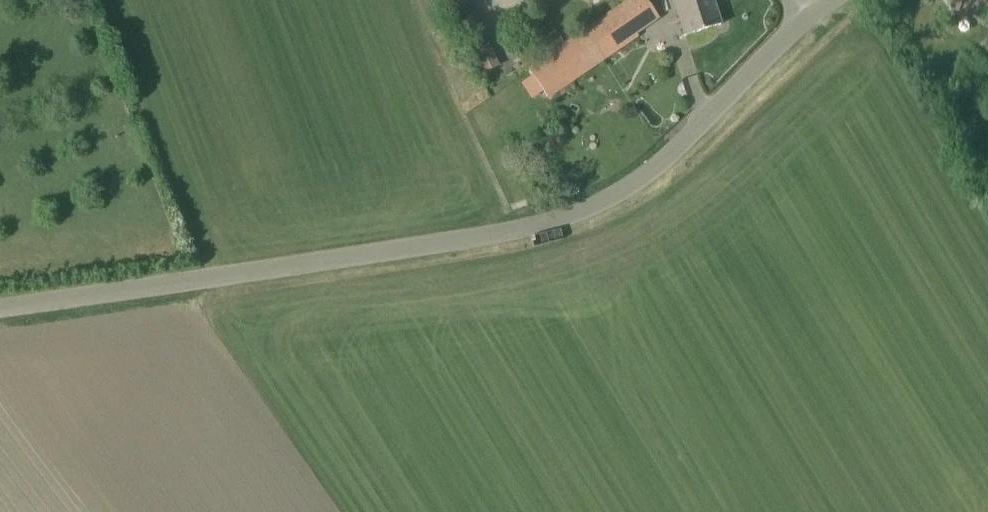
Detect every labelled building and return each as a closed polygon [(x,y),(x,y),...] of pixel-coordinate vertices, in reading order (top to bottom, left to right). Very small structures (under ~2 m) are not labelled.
[(478,106),(495,132),(660,19),(647,0),(629,0),(478,106)] [(684,36),(721,24),(713,0),(673,0),(684,36)] [(953,8),(959,19),(987,4),(987,0),(949,0),(953,8)] [(484,71),(497,65),(473,13),(460,19),(484,71)]
